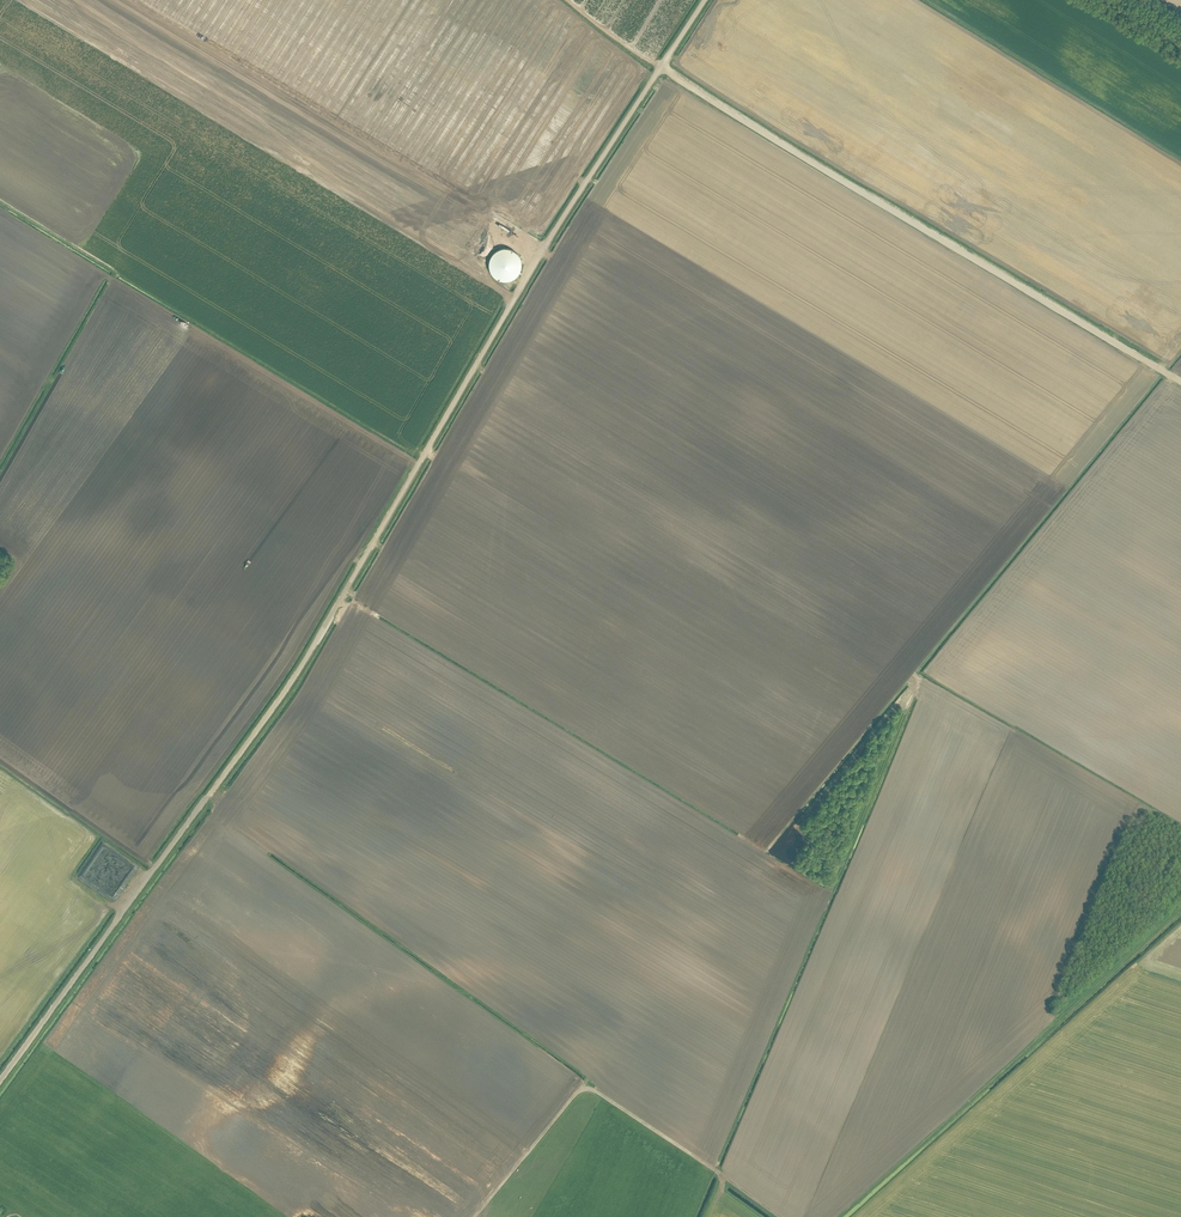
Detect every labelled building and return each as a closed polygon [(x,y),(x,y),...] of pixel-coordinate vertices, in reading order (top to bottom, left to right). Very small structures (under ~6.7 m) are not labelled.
[(493,272),(496,276),(501,278),(506,279),(511,278),(515,275),(518,271),(520,267),(520,262),(519,257),(516,253),(512,251),(508,249),(503,249),(498,251),(495,253),(492,257),(490,262),(491,267),(493,272)] [(106,896),(114,886),(111,884),(104,895),(106,896)]
